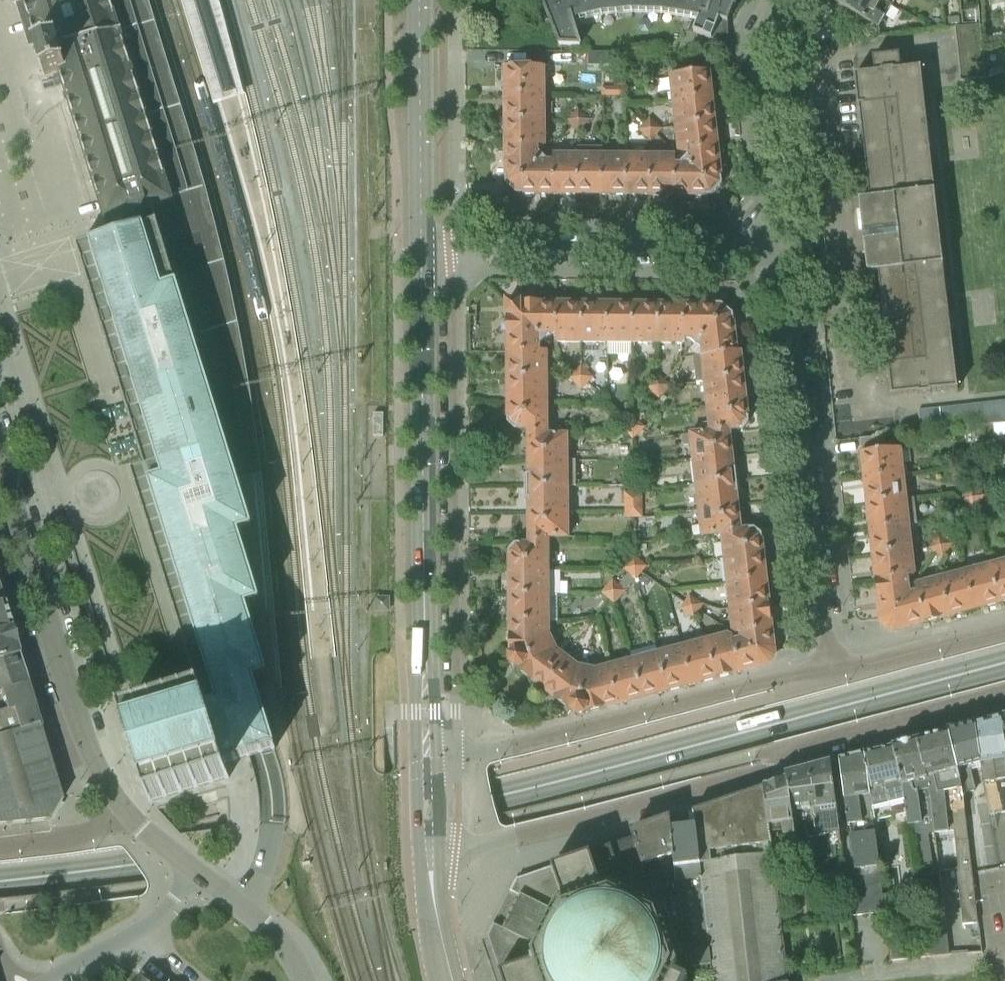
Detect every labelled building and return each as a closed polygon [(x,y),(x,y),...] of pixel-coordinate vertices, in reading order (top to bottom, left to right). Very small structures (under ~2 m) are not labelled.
[(156,207),(180,199),(119,0),(25,0),(39,47),(37,47),(46,76),(61,71),(107,222),(156,207)] [(729,23),(738,1),(738,0),(542,0),(560,46),(581,46),(573,21),(574,21),(602,14),(604,14),(633,11),(636,11),(663,12),(668,13),(693,17),(699,19),(694,32),(718,42),(726,22),(729,23)] [(892,6),(882,0),(841,0),(838,4),(880,29),(893,6),(892,6)] [(957,44),(982,41),(980,24),(955,27),(957,44)] [(816,42),(865,36),(844,25),(824,27),(816,42)] [(982,41),(957,44),(959,60),(984,58),(982,41)] [(589,66),(615,66),(615,52),(589,53),(589,66)] [(954,356),(938,209),(948,207),(950,227),(1004,221),(1004,160),(943,167),(946,195),(936,196),(921,68),(901,70),(899,54),(873,57),(875,73),(855,75),(859,107),(861,107),(865,142),(864,142),(871,199),(860,200),(868,275),(879,273),(890,366),(888,366),(892,398),(919,395),(919,396),(932,395),(931,393),(958,390),(954,356)] [(984,58),(959,60),(961,77),(985,74),(984,58)] [(506,95),(546,95),(546,67),(505,68),(506,95)] [(672,102),(713,98),(710,72),(669,76),(672,102)] [(602,96),(615,97),(615,87),(602,86),(602,96)] [(628,97),(628,87),(615,87),(615,97),(628,97)] [(506,122),(546,122),(546,95),(506,95),(506,122)] [(675,128),(716,123),(713,98),(672,102),(675,128)] [(572,114),(579,120),(585,114),(579,108),(572,114)] [(572,114),(566,121),(573,127),(579,120),(572,114)] [(579,120),(585,126),(591,120),(585,114),(579,120)] [(644,123),(650,129),(657,122),(650,116),(644,123)] [(579,120),(573,127),(578,132),(585,126),(579,120)] [(506,148),(539,147),(546,147),(546,122),(506,122),(506,148)] [(650,129),(657,135),(663,128),(657,122),(650,129)] [(645,136),(650,129),(644,123),(638,130),(645,136)] [(678,150),(719,145),(716,123),(675,128),(678,150)] [(650,129),(645,136),(651,142),(657,135),(650,129)] [(685,161),(718,191),(723,185),(719,145),(678,150),(678,153),(688,152),(688,157),(685,161)] [(506,184),(511,189),(543,157),(539,152),(539,147),(506,148),(506,184)] [(554,195),(578,195),(579,154),(553,154),(553,161),(554,195)] [(578,195),(604,196),(604,154),(579,154),(578,195)] [(604,196),(626,196),(626,155),(604,154),(604,196)] [(626,196),(651,196),(651,155),(626,155),(626,196)] [(651,196),(676,196),(676,165),(676,155),(651,155),(651,196)] [(517,195),(554,195),(553,161),(547,161),(543,157),(511,189),(517,195)] [(713,196),(718,191),(685,161),(681,165),(676,165),(676,196),(713,196)] [(260,602),(239,534),(239,533),(253,529),(161,223),(92,245),(164,479),(151,483),(219,703),(207,707),(225,764),(261,753),(276,749),(254,679),(268,675),(247,606),(260,602)] [(540,346),(546,340),(507,301),(508,356),(548,356),(548,353),(555,354),(555,344),(555,341),(549,347),(540,346)] [(551,336),(556,336),(557,302),(507,301),(546,340),(551,336)] [(555,344),(582,344),(583,302),(557,302),(556,336),(556,340),(555,341),(555,344)] [(582,344),(608,344),(608,302),(583,302),(582,344)] [(608,344),(633,345),(633,303),(608,302),(608,344)] [(642,344),(658,345),(659,303),(633,303),(633,345),(633,351),(642,351),(642,344)] [(658,345),(681,345),(681,303),(659,303),(658,345)] [(691,340),(697,345),(728,309),(722,304),(681,303),(681,345),(683,345),(686,342),(686,340),(691,340)] [(702,354),(737,350),(734,314),(728,309),(697,345),(702,350),(702,354)] [(704,383),(744,379),(741,351),(737,351),(737,350),(702,354),(702,356),(694,357),(697,383),(704,382),(704,383)] [(508,381),(549,380),(548,356),(508,356),(508,381)] [(576,371),(582,377),(589,371),(582,364),(576,371)] [(570,377),(576,383),(582,377),(576,371),(570,377)] [(589,383),(595,377),(589,371),(582,377),(589,383)] [(659,374),(653,380),(659,386),(666,380),(659,374)] [(589,383),(582,377),(576,383),(583,390),(589,383)] [(707,409),(747,404),(744,379),(704,383),(707,409)] [(508,404),(549,403),(549,380),(508,381),(508,404)] [(647,387),(654,394),(659,386),(653,380),(647,387)] [(666,380),(659,386),(666,392),(673,386),(666,380)] [(654,394),(660,399),(666,392),(659,386),(654,394)] [(529,434),(549,434),(549,403),(508,404),(508,422),(515,428),(529,429),(529,434)] [(944,430),(1004,423),(1004,403),(942,410),(944,430)] [(709,430),(730,431),(744,429),(749,422),(747,404),(707,409),(709,430)] [(640,421),(634,415),(627,421),(633,427),(640,421)] [(621,427),(627,433),(633,427),(627,421),(621,427)] [(640,434),(646,427),(640,421),(633,427),(640,434)] [(627,433),(634,439),(640,434),(633,427),(627,433)] [(693,460),(733,456),(730,431),(709,430),(690,433),(693,460)] [(529,461),(569,460),(569,434),(549,434),(529,434),(529,461)] [(1003,446),(1003,436),(994,437),(994,447),(1003,446)] [(864,480),(905,475),(902,448),(884,450),(882,437),(862,439),(863,453),(862,453),(864,480)] [(696,485),(739,481),(738,468),(734,469),(733,456),(693,460),(696,485)] [(525,487),(569,487),(576,487),(576,461),(569,460),(529,461),(529,474),(525,474),(525,487)] [(867,504),(908,499),(905,475),(864,480),(867,504)] [(698,510),(739,507),(737,493),(741,492),(739,481),(696,485),(698,510)] [(966,492),(974,497),(978,491),(971,486),(966,492)] [(529,513),(570,512),(569,487),(525,487),(525,498),(529,498),(529,513)] [(974,497),(981,502),(986,495),(978,491),(974,497)] [(625,505),(634,505),(634,492),(625,492),(625,505)] [(634,492),(634,505),(643,505),(643,492),(634,492)] [(969,504),(974,497),(966,492),(962,499),(969,504)] [(981,502),(974,497),(969,504),(977,509),(981,502)] [(870,532),(911,527),(911,525),(918,524),(915,498),(908,499),(867,504),(870,532)] [(625,512),(626,518),(635,518),(634,505),(625,505),(625,512)] [(644,516),(643,505),(634,505),(635,518),(644,517),(644,516)] [(721,535),(742,530),(739,507),(698,510),(701,537),(721,535)] [(529,544),(550,543),(550,539),(570,539),(570,538),(570,526),(570,512),(529,513),(529,544)] [(873,556),(914,552),(911,527),(870,532),(873,556)] [(724,558),(764,554),(762,535),(755,529),(742,530),(721,535),(724,558)] [(934,541),(941,546),(946,538),(939,533),(934,541)] [(941,546),(949,551),(954,543),(946,538),(941,546)] [(941,546),(934,541),(929,548),(936,554),(941,546)] [(509,573),(550,573),(550,543),(529,544),(516,544),(509,551),(509,573)] [(949,551),(941,546),(936,554),(944,559),(949,551)] [(876,584),(909,580),(909,577),(916,577),(914,552),(873,556),(876,584)] [(636,567),(642,560),(635,554),(629,561),(636,567)] [(727,583),(767,578),(764,554),(724,558),(727,583)] [(636,567),(643,573),(649,566),(642,560),(636,567)] [(1004,602),(1004,560),(989,564),(999,604),(1004,602)] [(623,568),(630,574),(636,567),(629,561),(623,568)] [(975,610),(999,604),(989,564),(965,570),(975,610)] [(636,567),(630,574),(637,580),(643,573),(636,567)] [(951,617),(975,610),(965,570),(941,576),(951,617)] [(509,595),(550,595),(550,573),(509,573),(509,595)] [(925,623),(951,617),(941,576),(915,583),(917,592),(911,592),(888,628),(890,628),(892,629),(893,629),(895,628),(925,620),(925,623)] [(730,609),(770,605),(767,578),(727,583),(730,609)] [(614,592),(620,585),(613,579),(607,585),(614,592)] [(887,627),(888,628),(911,592),(909,580),(876,584),(878,599),(881,599),(883,620),(883,622),(884,623),(886,626),(887,627)] [(602,593),(608,598),(614,592),(607,585),(602,593)] [(614,592),(621,597),(627,591),(620,585),(614,592)] [(614,592),(608,598),(615,604),(616,603),(621,597),(614,592)] [(697,598),(690,594),(685,602),(692,606),(697,598)] [(392,595),(377,595),(376,610),(391,610),(392,595)] [(509,622),(551,621),(550,595),(509,595),(509,622)] [(692,606),(700,611),(706,604),(697,598),(692,606)] [(680,609),(688,614),(692,606),(685,602),(680,609)] [(10,630),(2,605),(0,605),(0,633),(10,630)] [(732,632),(770,631),(773,631),(770,605),(730,609),(732,632)] [(688,614),(695,619),(700,611),(692,606),(688,614)] [(509,664),(555,642),(550,633),(551,621),(509,622),(509,664)] [(17,653),(10,630),(0,633),(0,659),(17,653)] [(772,654),(772,651),(770,631),(732,632),(771,659),(772,657),(772,656),(772,654)] [(770,661),(771,659),(732,632),(706,639),(717,680),(742,673),(741,670),(765,664),(767,663),(768,662),(770,661)] [(693,686),(717,680),(706,639),(682,645),(693,686)] [(509,664),(542,690),(568,657),(559,650),(555,642),(509,664)] [(669,693),(693,686),(682,645),(658,651),(669,693)] [(642,700),(669,693),(658,651),(631,659),(642,700)] [(26,684),(17,653),(0,659),(0,692),(26,684)] [(568,657),(542,690),(577,717),(589,667),(578,665),(568,657)] [(619,706),(642,700),(631,659),(608,665),(619,706)] [(577,717),(619,706),(608,665),(596,668),(589,667),(577,717)] [(50,820),(63,801),(26,684),(0,692),(0,825),(50,820)] [(230,778),(225,764),(207,707),(165,720),(128,731),(150,803),(230,778)] [(981,765),(986,795),(999,793),(998,781),(1004,780),(1004,746),(1001,719),(975,726),(981,765)] [(972,767),(981,765),(975,726),(948,733),(964,794),(977,791),(972,767)] [(931,797),(935,833),(935,838),(940,871),(957,868),(963,925),(979,923),(977,902),(973,875),(964,794),(948,733),(948,729),(916,738),(917,741),(931,797)] [(929,834),(935,833),(931,797),(917,741),(893,747),(906,814),(908,827),(911,838),(913,838),(916,867),(933,865),(929,834)] [(877,822),(906,814),(893,747),(872,752),(872,750),(866,751),(867,753),(865,754),(874,819),(876,819),(877,822)] [(845,870),(846,883),(850,918),(865,916),(886,914),(887,914),(881,869),(875,833),(874,821),(874,819),(865,754),(840,761),(847,826),(849,825),(855,868),(845,870)] [(830,847),(841,845),(831,763),(810,769),(818,837),(828,835),(830,847)] [(807,838),(818,837),(810,769),(786,775),(786,780),(795,822),(805,821),(807,838)] [(772,842),(785,841),(784,841),(797,840),(795,822),(786,780),(765,787),(725,800),(694,811),(696,828),(712,980),(789,980),(789,976),(772,842)] [(670,819),(645,827),(632,831),(635,839),(637,838),(657,902),(658,902),(664,905),(665,907),(671,905),(670,901),(670,900),(657,863),(674,857),(671,831),(670,819)] [(561,829),(561,840),(596,840),(596,828),(561,829)] [(688,978),(689,980),(712,980),(696,828),(671,831),(672,840),(674,857),(688,978)] [(688,978),(676,972),(677,971),(676,970),(678,964),(676,957),(682,955),(665,907),(664,905),(658,902),(657,902),(637,838),(635,839),(521,878),(519,877),(517,882),(514,881),(506,898),(517,904),(505,930),(493,924),(488,934),(488,938),(490,939),(504,980),(689,980),(688,978)] [(926,958),(950,955),(946,921),(922,924),(926,958)] [(922,924),(905,926),(909,959),(926,958),(922,924)] [(905,926),(888,928),(891,960),(909,959),(905,926)]
